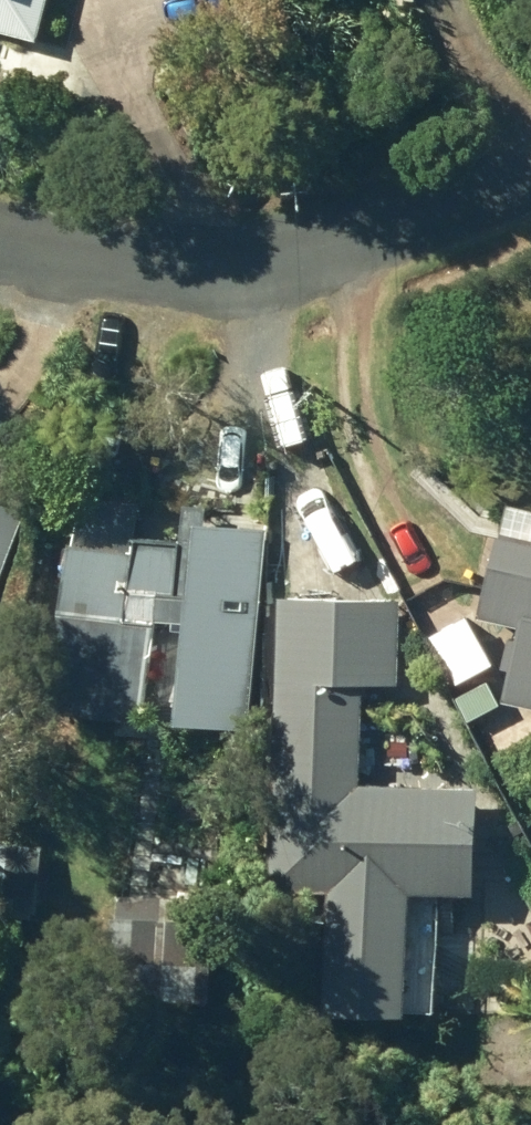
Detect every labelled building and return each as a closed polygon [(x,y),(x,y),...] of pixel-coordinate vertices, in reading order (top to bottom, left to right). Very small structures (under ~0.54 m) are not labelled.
[(37,43),(48,0),(0,0),(0,34),(37,43)] [(145,724),(154,626),(182,628),(172,729),(251,737),(271,536),(211,530),(213,514),(189,512),(186,538),(137,534),(140,508),(83,502),(61,716),(145,724)] [(29,514),(0,504),(0,597),(29,514)] [(512,507),(477,656),(529,668),(530,673),(530,512),(512,507)] [(401,691),(403,605),(278,602),(273,898),(328,899),(323,1028),(407,1031),(408,1021),(435,1022),(440,904),(477,905),(480,795),(362,793),(363,688),(401,691)] [(496,763),(530,742),(530,724),(498,666),(455,690),(496,763)] [(39,917),(41,881),(5,879),(3,915),(39,917)] [(115,993),(204,998),(210,902),(119,899),(115,993)]
